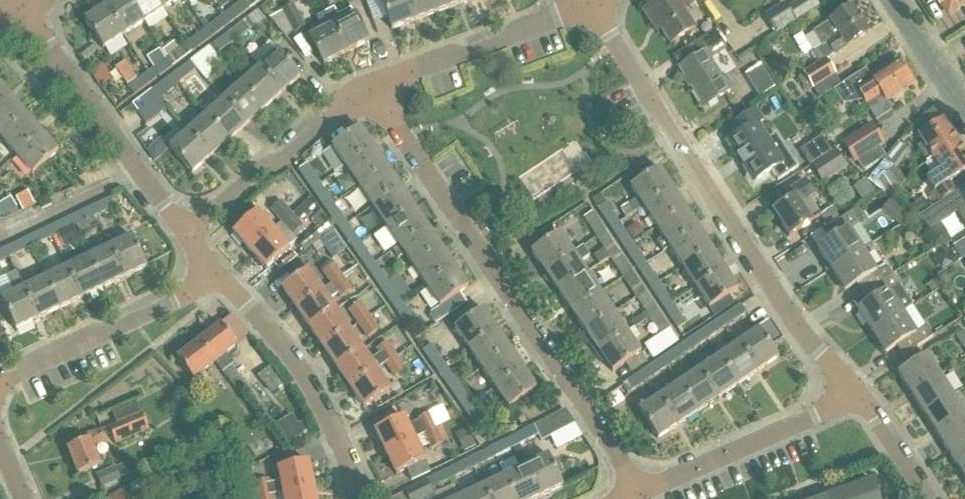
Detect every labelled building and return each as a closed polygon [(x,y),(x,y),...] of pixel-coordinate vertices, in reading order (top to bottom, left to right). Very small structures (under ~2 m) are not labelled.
[(143,24),(128,0),(116,0),(104,8),(123,37),(143,24)] [(163,11),(156,0),(128,0),(143,24),(163,11)] [(181,0),(156,0),(163,11),(181,0)] [(263,0),(246,0),(243,3),(248,11),(263,0)] [(415,20),(407,0),(381,0),(392,29),(415,20)] [(437,12),(433,0),(407,0),(415,20),(437,12)] [(460,4),(458,0),(433,0),(437,12),(460,4)] [(693,0),(662,0),(643,12),(652,26),(656,24),(670,45),(694,30),(683,12),(696,4),(693,0)] [(819,7),(815,0),(800,0),(787,8),(784,3),(764,16),(775,35),(794,23),(819,7)] [(942,6),(951,1),(958,12),(964,8),(964,10),(964,0),(938,0),(942,6)] [(248,11),(243,3),(224,16),(224,17),(229,25),(248,11)] [(293,35),(305,28),(293,5),(281,11),(282,12),(269,19),(284,38),(293,33),(293,35)] [(210,40),(229,25),(224,17),(224,16),(218,6),(200,18),(207,29),(205,31),(210,40)] [(824,46),(814,53),(820,62),(821,64),(826,61),(835,55),(836,55),(870,33),(853,7),(819,29),(815,32),(824,46)] [(103,51),(123,37),(104,8),(83,21),(103,51)] [(325,14),(346,52),(367,41),(352,14),(339,21),(334,9),(325,14)] [(226,33),(232,41),(252,26),(262,18),(256,10),(246,18),(226,33)] [(323,64),(346,52),(325,14),(316,18),(322,30),(309,36),(323,64)] [(210,40),(205,31),(204,32),(198,23),(184,32),(190,42),(185,46),(191,54),(210,40)] [(723,83),(706,57),(724,45),(715,31),(692,45),(700,56),(680,69),(705,109),(734,90),(728,80),(723,83)] [(226,33),(207,47),(213,55),(216,54),(232,41),(226,33)] [(191,54),(185,46),(181,49),(176,41),(161,51),(161,50),(160,50),(172,68),(191,54)] [(207,47),(188,62),(194,70),(195,71),(202,79),(203,78),(206,82),(213,75),(211,72),(222,62),(216,54),(213,55),(207,47)] [(152,83),(172,68),(160,50),(148,58),(154,69),(147,74),(152,83)] [(258,66),(257,67),(280,93),(299,76),(275,51),(258,66)] [(820,62),(802,73),(813,90),(814,90),(819,99),(841,85),(835,75),(826,61),(821,64),(820,62)] [(188,62),(169,77),(176,85),(195,71),(194,70),(188,62)] [(872,82),(858,91),(865,102),(864,103),(876,121),(892,110),(887,102),(913,85),(898,62),(870,80),(872,82)] [(127,86),(137,79),(126,63),(116,69),(127,86)] [(263,109),(280,93),(257,67),(239,83),(263,109)] [(133,97),(152,83),(147,74),(127,89),(133,97)] [(169,77),(151,90),(159,100),(177,86),(176,85),(169,77)] [(245,125),(263,109),(239,83),(222,99),(245,125)] [(8,98),(0,89),(0,105),(8,98)] [(150,91),(131,106),(137,113),(147,126),(166,110),(159,100),(151,90),(150,91)] [(24,116),(8,98),(0,105),(0,137),(24,116)] [(227,141),(245,125),(222,99),(204,116),(227,141)] [(782,163),(757,124),(762,121),(755,111),(732,125),(739,136),(727,143),(739,161),(743,158),(756,179),(782,163)] [(40,134),(24,116),(0,137),(0,140),(15,156),(40,134)] [(209,157),(227,141),(204,116),(186,132),(209,157)] [(934,160),(959,144),(942,120),(918,136),(934,160)] [(863,173),(886,158),(881,149),(886,145),(873,123),(841,144),(854,165),(857,163),(863,173)] [(344,167),(374,147),(360,127),(331,146),(344,167)] [(191,174),(209,157),(186,132),(168,148),(191,174)] [(31,175),(56,152),(40,134),(15,156),(31,175)] [(926,165),(933,176),(934,177),(927,181),(934,192),(928,196),(935,207),(942,203),(956,194),(949,184),(964,173),(964,154),(959,144),(934,160),(926,165)] [(358,187),(387,167),(374,147),(344,167),(358,187)] [(887,196),(898,189),(888,171),(902,154),(895,148),(868,180),(885,194),(886,193),(887,196)] [(822,184),(846,168),(834,150),(811,166),(822,184)] [(298,171),(310,189),(320,183),(321,185),(330,178),(316,158),(307,165),(298,171)] [(371,207),(400,187),(387,167),(358,187),(371,207)] [(636,199),(627,205),(633,214),(642,208),(671,190),(658,169),(629,188),(636,199)] [(789,238),(812,223),(821,217),(810,199),(815,196),(806,182),(790,191),(795,198),(773,212),(789,238)] [(310,189),(324,209),(334,203),(321,185),(320,183),(310,189)] [(384,227),(414,207),(400,187),(371,207),(384,227)] [(655,229),(684,210),(671,190),(642,208),(655,229)] [(947,202),(954,212),(956,211),(964,225),(964,190),(947,202)] [(93,219),(94,219),(117,208),(112,197),(88,209),(93,219)] [(15,208),(10,198),(0,204),(0,217),(15,208)] [(41,211),(52,206),(48,198),(37,203),(41,211)] [(292,214),(281,224),(293,237),(304,226),(302,224),(317,210),(308,200),(293,214),(292,214)] [(281,201),(270,211),(281,224),(292,214),(281,201)] [(347,222),(334,203),(324,209),(338,229),(347,222)] [(597,210),(610,229),(620,223),(607,203),(597,210)] [(398,247),(427,227),(414,207),(384,227),(398,247)] [(833,208),(821,215),(829,227),(840,219),(833,208)] [(93,219),(88,209),(67,219),(72,230),(76,227),(81,238),(98,230),(94,219),(93,219)] [(831,272),(861,252),(847,232),(860,223),(858,221),(864,218),(858,209),(850,214),(821,234),(829,244),(817,252),(831,272)] [(662,239),(656,243),(662,253),(668,249),(697,230),(684,210),(655,229),(662,239)] [(258,212),(234,234),(250,252),(274,231),(260,215),(258,212)] [(597,239),(606,233),(592,213),(584,218),(597,239)] [(50,240),(72,230),(67,219),(45,229),(50,240)] [(338,229),(352,248),(361,242),(347,222),(338,229)] [(620,223),(610,229),(624,249),(633,243),(620,223)] [(312,247),(319,242),(332,232),(326,224),(298,245),(301,248),(304,253),(312,247)] [(411,267),(440,247),(427,227),(398,247),(398,248),(392,252),(398,260),(404,255),(411,267)] [(28,250),(50,240),(45,229),(23,240),(28,250)] [(681,269),(710,250),(697,230),(668,249),(681,269)] [(274,231),(250,252),(266,270),(290,249),(274,231)] [(610,259),(619,253),(606,233),(597,239),(610,259)] [(544,273),(573,254),(559,234),(531,253),(544,273)] [(107,248),(122,279),(144,269),(129,238),(107,248)] [(23,240),(2,250),(7,261),(28,250),(23,240)] [(375,262),(361,242),(352,248),(365,268),(375,262)] [(624,249),(637,269),(647,263),(633,243),(624,249)] [(424,286),(454,267),(440,247),(411,267),(424,286)] [(573,254),(544,273),(557,293),(586,274),(579,264),(589,257),(583,247),(573,254)] [(100,290),(122,279),(107,248),(86,259),(100,290)] [(694,289),(723,271),(710,250),(681,269),(694,289)] [(892,276),(885,266),(874,273),(861,252),(831,272),(845,294),(856,287),(862,296),(892,276)] [(623,279),(632,273),(619,253),(610,259),(623,279)] [(293,255),(281,264),(285,269),(297,260),(293,255)] [(79,300),(100,290),(86,259),(64,269),(79,300)] [(365,268),(379,288),(389,282),(375,262),(365,268)] [(331,286),(343,278),(333,263),(321,272),(331,285),(331,286)] [(650,289),(660,283),(647,263),(637,269),(650,289)] [(454,267),(424,286),(438,307),(467,287),(454,267)] [(57,310),(79,300),(64,269),(42,279),(57,310)] [(708,310),(736,291),(723,271),(694,289),(708,310)] [(322,292),(322,291),(308,272),(282,290),(296,310),(322,292)] [(23,288),(16,273),(5,278),(13,294),(0,299),(0,303),(13,331),(36,321),(21,290),(23,288)] [(636,299),(645,294),(632,273),(623,279),(636,299)] [(571,313),(599,294),(586,274),(557,293),(571,313)] [(872,334),(902,314),(901,314),(913,306),(899,285),(892,275),(892,276),(862,296),(869,306),(858,313),(872,334)] [(340,299),(352,291),(343,278),(331,286),(331,285),(322,291),(322,292),(296,310),(310,330),(336,312),(328,301),(337,295),(340,299)] [(36,321),(57,310),(42,279),(23,288),(21,290),(36,321)] [(477,282),(479,293),(494,291),(492,279),(477,282)] [(402,301),(389,282),(379,288),(393,308),(402,301)] [(650,289),(664,309),(673,303),(660,283),(650,289)] [(584,333),(612,314),(599,294),(571,313),(584,333)] [(649,319),(658,314),(645,294),(636,299),(649,319)] [(417,322),(402,301),(393,308),(408,329),(417,322)] [(358,325),(370,316),(361,303),(348,311),(358,325)] [(673,303),(664,309),(677,330),(686,323),(673,303)] [(725,329),(747,314),(740,305),(719,319),(725,329)] [(466,349),(495,330),(481,309),(453,328),(466,349)] [(324,349),(350,331),(336,312),(310,330),(324,349)] [(597,353),(626,334),(612,314),(584,333),(597,353)] [(662,339),(671,334),(658,314),(649,319),(662,339)] [(902,314),(872,334),(886,355),(896,348),(902,358),(933,338),(926,327),(915,335),(902,314)] [(367,339),(379,330),(370,316),(358,325),(367,339)] [(725,329),(719,319),(699,333),(705,342),(725,329)] [(230,366),(224,358),(238,347),(221,325),(199,342),(216,364),(215,365),(221,373),(236,393),(246,385),(245,383),(238,375),(231,365),(230,366)] [(480,369),(508,350),(495,330),(466,349),(480,369)] [(337,369),(364,351),(350,331),(324,349),(337,369)] [(964,353),(964,332),(964,331),(955,337),(964,353)] [(736,345),(756,374),(776,361),(757,332),(736,345)] [(705,342),(699,333),(679,346),(686,355),(705,342)] [(611,373),(639,354),(626,334),(597,353),(611,373)] [(194,381),(215,365),(216,364),(199,342),(177,359),(194,381)] [(256,342),(248,349),(263,368),(272,361),(256,342)] [(385,365),(397,357),(388,343),(375,351),(378,356),(370,361),(364,351),(337,369),(351,389),(377,371),(377,370),(385,365)] [(422,351),(435,370),(445,363),(431,345),(422,351)] [(736,387),(756,374),(736,345),(717,359),(736,387)] [(686,355),(679,346),(660,359),(666,369),(686,355)] [(493,389),(522,370),(508,350),(480,369),(493,389)] [(912,395),(941,377),(927,356),(899,374),(912,395)] [(397,357),(385,365),(394,378),(406,370),(397,357)] [(666,369),(660,359),(640,373),(646,382),(666,369)] [(716,401),(736,387),(717,359),(697,372),(716,401)] [(459,383),(445,363),(435,370),(449,390),(459,383)] [(271,395),(286,383),(272,365),(257,377),(271,395)] [(507,410),(536,391),(522,370),(493,389),(507,410)] [(377,371),(351,389),(365,409),(391,391),(377,371)] [(696,414),(716,401),(697,372),(677,385),(696,414)] [(646,382),(640,373),(621,385),(627,395),(646,382)] [(925,415),(954,397),(941,377),(912,395),(925,415)] [(473,403),(459,383),(449,390),(463,410),(473,403)] [(676,427),(696,414),(677,385),(657,398),(676,427)] [(964,418),(964,402),(959,406),(954,397),(925,415),(938,435),(964,418)] [(656,441),(676,427),(657,398),(636,412),(656,441)] [(473,403),(463,410),(478,430),(487,424),(473,403)] [(200,426),(207,420),(198,408),(190,414),(200,426)] [(115,445),(149,431),(141,413),(108,428),(115,445)] [(436,429),(437,429),(430,414),(407,425),(403,417),(375,431),(386,453),(423,435),(436,429)] [(287,446),(304,435),(292,415),(275,426),(287,446)] [(964,446),(964,418),(938,435),(951,455),(964,446)] [(512,437),(516,448),(539,436),(533,426),(512,437)] [(430,450),(443,444),(436,429),(423,435),(429,447),(430,450)] [(79,477),(103,467),(95,448),(105,443),(100,431),(89,436),(90,440),(68,450),(79,477)] [(423,435),(386,453),(396,476),(406,471),(425,462),(420,451),(429,447),(423,435)] [(495,459),(516,448),(512,437),(490,448),(495,459)] [(964,475),(964,446),(951,455),(964,475)] [(246,447),(235,454),(245,467),(255,460),(246,447)] [(472,470),(495,459),(490,448),(467,460),(472,470)] [(524,468),(539,498),(561,488),(546,458),(524,468)] [(451,481),(472,470),(467,460),(446,470),(451,481)] [(133,474),(128,462),(116,468),(115,467),(96,476),(101,489),(121,481),(120,479),(133,474)] [(245,485),(248,498),(259,498),(272,496),(284,494),(315,487),(309,462),(278,469),(281,482),(270,485),(269,480),(269,479),(258,482),(254,483),(245,485)] [(539,498),(524,468),(503,478),(512,498),(539,498)] [(430,491),(451,481),(446,470),(426,480),(430,491)] [(503,478),(481,489),(486,498),(512,498),(503,478)] [(430,491),(426,480),(405,491),(409,498),(414,498),(421,496),(422,498),(434,498),(430,491)] [(853,498),(879,498),(882,497),(884,494),(880,483),(877,482),(873,484),(850,492),(853,498)] [(284,494),(285,498),(317,498),(315,487),(284,494)] [(122,489),(106,498),(128,498),(122,489)] [(481,489),(460,498),(486,498),(481,489)]
